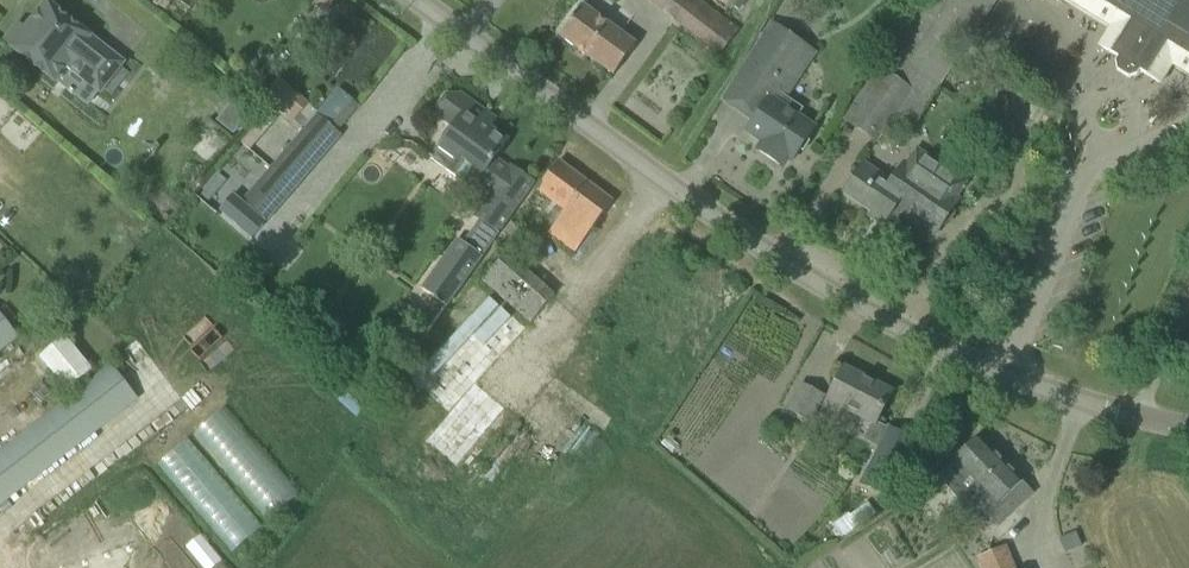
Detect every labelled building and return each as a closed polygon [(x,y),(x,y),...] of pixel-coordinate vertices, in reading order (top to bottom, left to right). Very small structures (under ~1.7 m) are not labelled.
[(165,9),(171,0),(153,0),(165,9)] [(739,29),(702,0),(651,0),(720,53),(739,29)] [(844,119),(875,140),(891,117),(909,129),(967,41),(994,0),(924,0),(878,71),(881,73),(857,107),(853,105),(844,119)] [(1110,27),(1103,39),(1123,52),(1118,60),(1120,68),(1124,68),(1129,71),(1130,75),(1139,73),(1143,65),(1164,77),(1172,65),(1188,76),(1188,0),(1065,0),(1110,27)] [(98,93),(121,63),(48,4),(13,48),(54,80),(64,67),(98,93)] [(559,37),(613,76),(635,46),(581,7),(559,37)] [(788,98),(818,53),(779,27),(742,84),(768,101),(747,132),(763,143),(757,151),(782,167),(787,159),(790,161),(803,142),(811,129),(796,119),(803,109),(788,98)] [(262,98),(291,124),(293,123),(299,128),(316,110),(280,79),(262,98)] [(358,106),(338,89),(243,200),(267,221),(340,136),(336,132),(358,106)] [(477,186),(490,195),(474,217),(497,234),(534,182),(512,167),(510,170),(494,159),(506,142),(483,126),(490,116),(459,93),(446,95),(439,105),(441,120),(454,128),(435,153),(450,164),(446,170),(474,190),(477,186)] [(904,164),(903,163),(889,183),(863,164),(844,192),(873,212),(870,216),(883,224),(886,221),(893,226),(902,212),(935,234),(958,201),(956,200),(968,183),(916,147),(904,164)] [(575,252),(612,201),(558,161),(534,194),(563,215),(549,233),(575,252)] [(232,195),(218,212),(251,239),(265,223),(232,195)] [(445,307),(481,256),(458,240),(422,290),(445,307)] [(506,253),(482,279),(529,322),(551,297),(553,296),(506,253)] [(19,337),(0,313),(0,352),(19,337)] [(40,358),(67,391),(93,370),(66,337),(40,358)] [(139,399),(112,365),(87,383),(48,413),(43,406),(37,411),(42,418),(0,451),(0,507),(139,399)] [(842,408),(874,425),(890,392),(844,368),(824,406),(839,414),(842,408)] [(421,439),(440,455),(459,469),(506,409),(472,379),(421,439)] [(823,395),(804,385),(790,414),(809,424),(823,395)] [(885,428),(857,482),(886,497),(914,442),(885,428)] [(937,476),(947,487),(960,503),(962,508),(980,526),(989,517),(1004,532),(1020,517),(1014,512),(1033,493),(978,437),(937,476)] [(1006,546),(978,559),(981,567),(1016,567),(1006,546)]
